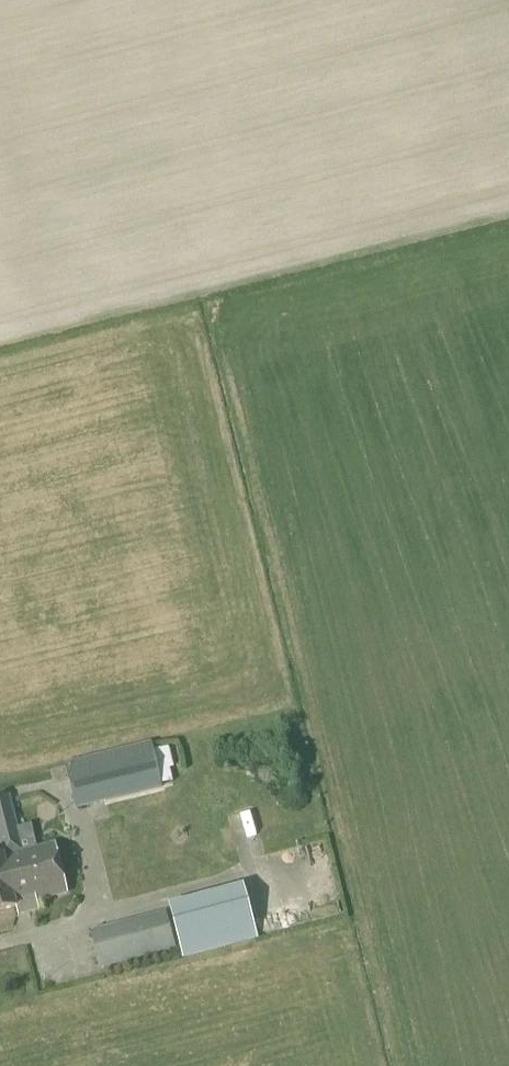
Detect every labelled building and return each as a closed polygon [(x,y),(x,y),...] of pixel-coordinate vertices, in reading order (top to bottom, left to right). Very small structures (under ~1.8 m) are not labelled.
[(152,753),(150,746),(65,766),(75,808),(161,787),(160,784),(173,782),(170,769),(174,767),(169,748),(152,753)] [(0,857),(0,912),(16,908),(15,907),(66,894),(54,844),(22,853),(7,797),(0,798),(0,850),(2,857),(0,857)] [(183,958),(255,939),(242,887),(169,906),(183,958)] [(165,914),(89,934),(98,968),(174,948),(165,914)]
